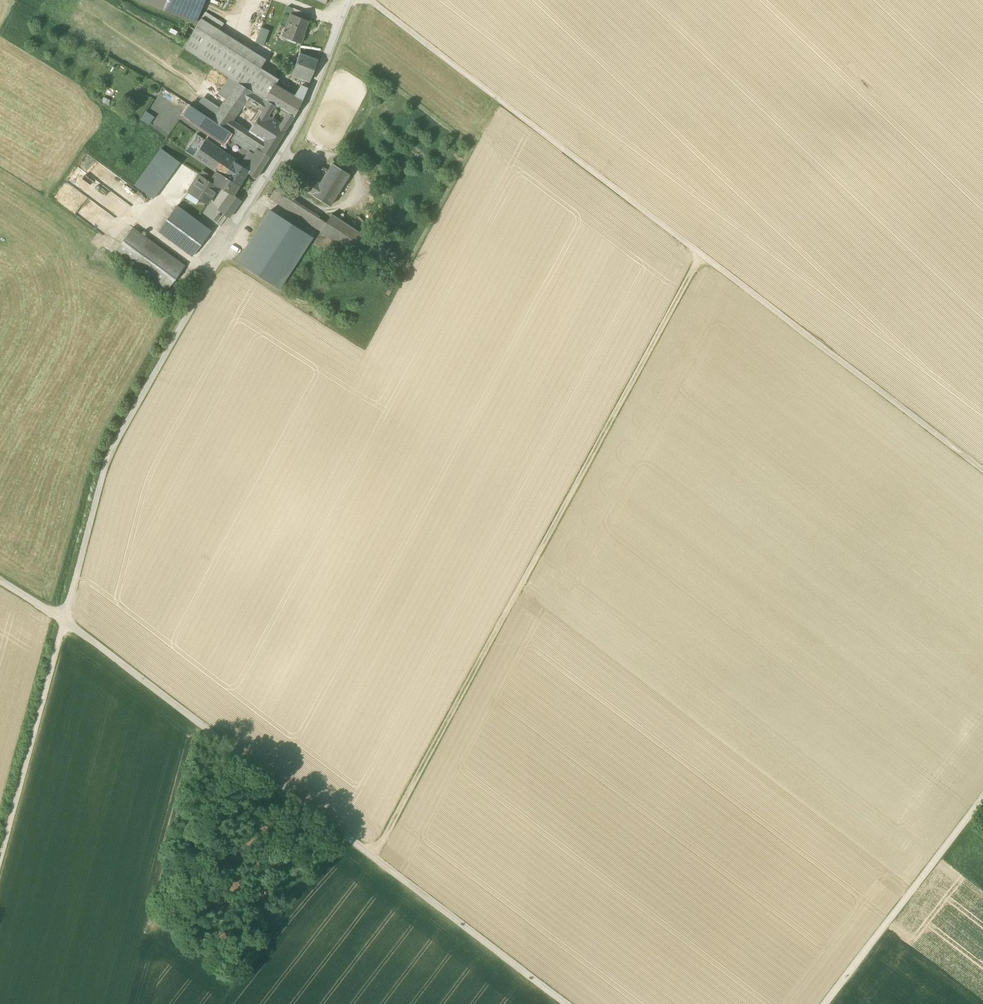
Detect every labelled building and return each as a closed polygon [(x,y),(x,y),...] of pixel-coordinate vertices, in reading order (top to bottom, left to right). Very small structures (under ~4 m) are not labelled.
[(195,24),(205,0),(138,0),(195,24)] [(291,14),(301,19),(304,13),(293,9),(291,14)] [(201,19),(220,31),(225,24),(205,12),(201,19)] [(282,37),(301,44),(304,35),(303,34),(308,21),(301,19),(291,14),(282,37)] [(229,78),(237,83),(253,92),(264,99),(265,100),(275,85),(278,79),(260,68),(266,60),(220,31),(201,19),(183,49),(199,59),(229,78)] [(269,31),(261,27),(255,42),(263,46),(269,31)] [(292,73),(300,76),(310,80),(318,61),(300,54),(292,73)] [(309,84),(310,80),(300,76),(299,81),(305,83),(304,85),(308,87),(309,84)] [(237,83),(229,78),(217,95),(225,100),(237,83)] [(220,108),(212,119),(217,122),(230,132),(236,123),(233,121),(243,106),(245,104),(246,102),(249,98),(253,92),(237,83),(225,100),(220,108)] [(302,101),(275,85),(265,100),(279,108),(287,113),(294,117),(297,110),(301,103),(302,101)] [(264,99),(253,92),(249,98),(260,105),(264,99)] [(203,96),(195,109),(212,120),(212,119),(220,108),(203,96)] [(258,110),(262,112),(262,111),(259,107),(260,105),(249,98),(246,102),(249,104),(258,110)] [(262,112),(272,119),(275,115),(279,108),(265,100),(264,99),(260,105),(259,107),(262,111),(262,112)] [(247,106),(245,104),(243,106),(255,114),(258,110),(249,104),(247,106)] [(205,128),(211,131),(217,122),(212,119),(212,120),(195,109),(190,106),(186,112),(207,125),(205,128)] [(146,112),(141,120),(149,125),(155,118),(146,112)] [(207,125),(186,112),(184,116),(209,134),(211,131),(205,128),(207,125)] [(249,132),(265,143),(274,130),(268,126),(272,119),(262,112),(249,132)] [(280,124),(272,119),(268,126),(274,130),(265,143),(274,149),(278,143),(277,142),(281,135),(282,136),(294,117),(287,113),(283,120),(280,124)] [(283,120),(275,115),(272,119),(280,124),(283,120)] [(230,132),(217,122),(211,131),(209,134),(223,143),(227,138),(248,151),(254,155),(258,157),(258,158),(266,163),(269,157),(261,151),(230,132)] [(261,151),(269,157),(274,149),(265,143),(249,132),(236,123),(230,132),(261,151)] [(188,153),(199,137),(197,135),(186,152),(188,153)] [(206,141),(199,137),(188,153),(216,172),(225,177),(234,162),(233,161),(205,142),(206,141)] [(205,142),(233,161),(234,162),(236,159),(207,139),(206,141),(205,142)] [(135,186),(153,200),(180,163),(161,149),(135,186)] [(254,155),(248,151),(240,165),(245,168),(254,155)] [(249,171),(247,173),(256,179),(266,163),(258,158),(258,157),(254,155),(245,168),(249,171)] [(234,162),(225,177),(239,187),(247,173),(249,171),(245,168),(240,165),(234,162)] [(332,164),(320,184),(312,196),(330,207),(350,175),(332,164)] [(288,180),(312,196),(320,184),(296,168),(288,180)] [(200,175),(209,182),(212,178),(207,175),(208,175),(202,171),(200,175)] [(216,172),(212,178),(209,182),(218,187),(221,189),(230,194),(233,196),(234,196),(239,187),(225,177),(216,172)] [(207,204),(218,187),(209,182),(200,175),(189,193),(207,204)] [(321,232),(326,224),(275,190),(269,199),(321,232)] [(226,199),(237,207),(241,201),(234,196),(233,196),(230,194),(226,199)] [(218,211),(224,215),(229,218),(237,207),(226,199),(218,211)] [(158,231),(192,257),(211,232),(177,206),(158,231)] [(237,261),(279,289),(312,238),(270,211),(237,261)] [(223,228),(229,218),(224,215),(217,224),(223,228)] [(351,252),(358,256),(370,239),(332,215),(326,224),(321,232),(351,252)] [(113,254),(166,293),(185,267),(132,228),(113,254)] [(343,264),(351,252),(321,232),(312,244),(343,264)]
